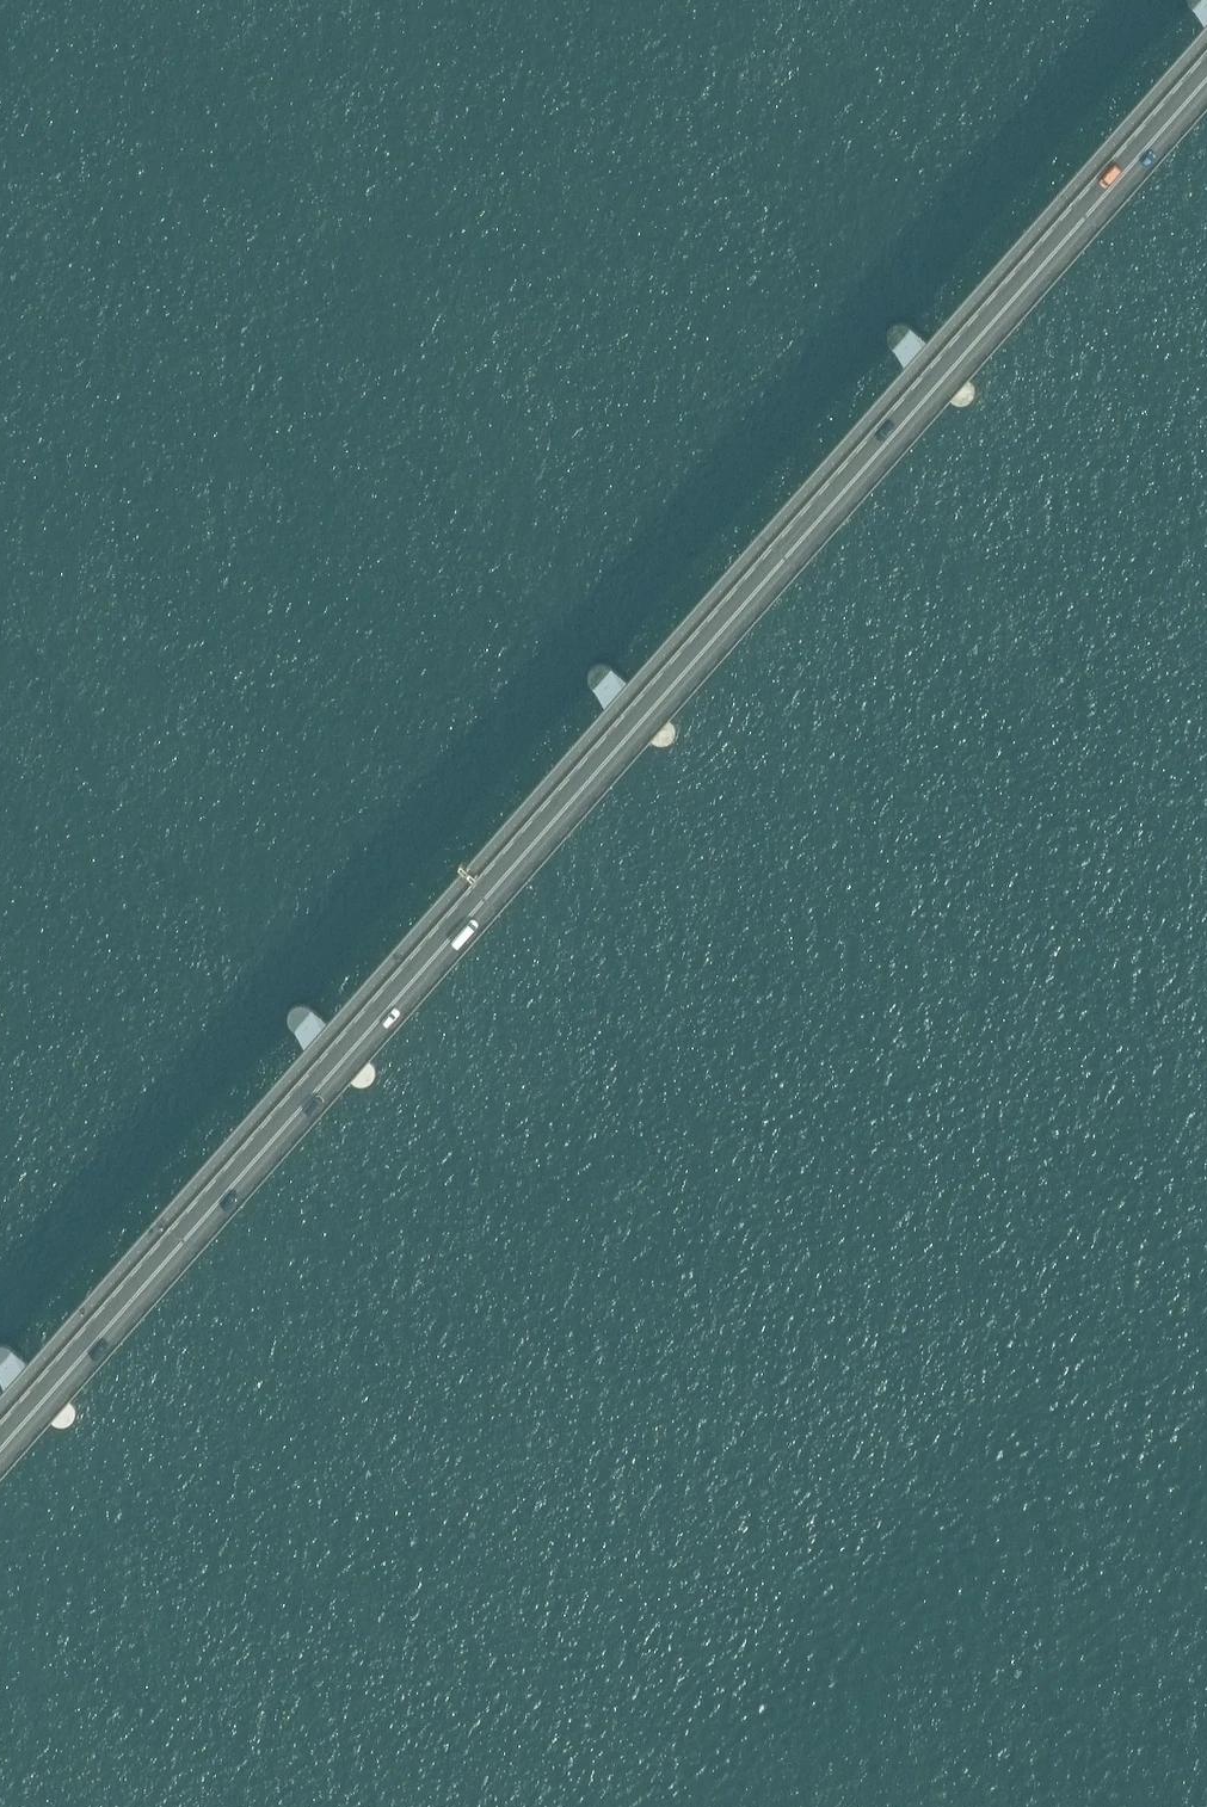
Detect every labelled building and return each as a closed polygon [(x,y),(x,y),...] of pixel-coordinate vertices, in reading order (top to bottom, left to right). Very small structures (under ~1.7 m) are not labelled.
[(1188,2),(1192,6),(1206,20),(1206,0),(1188,0),(1188,2)] [(372,1060),(308,1002),(303,999),(297,998),(292,1000),(287,1003),(284,1008),(284,1014),(285,1019),(289,1024),(353,1081),(358,1084),(363,1085),(369,1084),(373,1080),(376,1075),(377,1070),(376,1064),(372,1060)] [(8,1345),(3,1342),(0,1341),(0,1377),(52,1424),(57,1427),(63,1428),(69,1426),(73,1423),(76,1418),(77,1413),(75,1407),(72,1402),(8,1345)]
